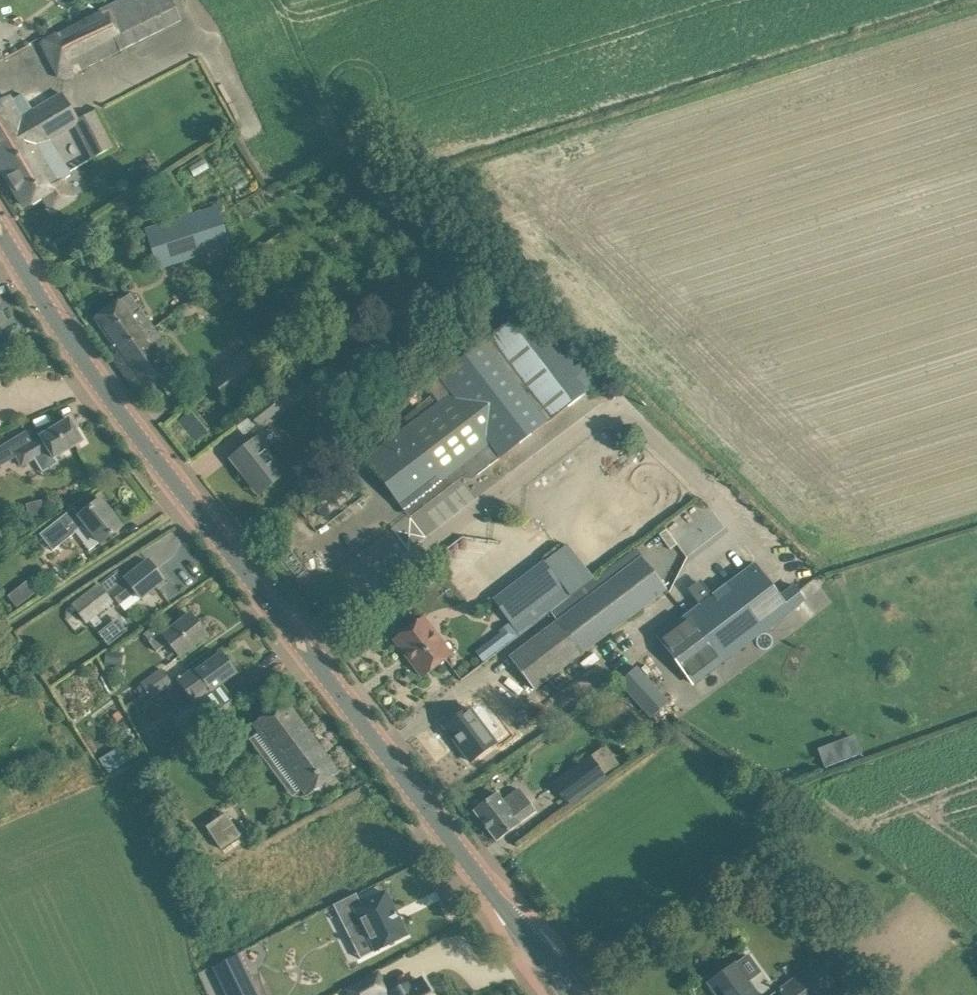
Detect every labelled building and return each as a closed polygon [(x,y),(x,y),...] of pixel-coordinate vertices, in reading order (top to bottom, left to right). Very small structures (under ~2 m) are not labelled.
[(65,77),(181,20),(173,0),(119,0),(112,4),(112,5),(42,42),(58,75),(65,77)] [(0,104),(0,165),(25,206),(43,195),(52,209),(74,196),(64,179),(71,175),(70,173),(71,173),(51,141),(75,127),(92,159),(113,148),(94,111),(78,119),(62,93),(32,111),(22,94),(11,100),(9,98),(0,104)] [(229,244),(216,207),(146,230),(158,268),(229,244)] [(94,319),(118,354),(154,328),(129,294),(94,319)] [(596,384),(566,344),(560,348),(550,335),(547,337),(526,310),(438,376),(433,370),(421,379),(433,394),(402,417),(409,426),(366,459),(405,510),(462,466),(467,473),(478,474),(596,384)] [(111,358),(143,402),(185,372),(154,328),(118,354),(111,358)] [(209,379),(228,402),(267,370),(248,347),(209,379)] [(244,420),(253,430),(279,410),(270,399),(244,420)] [(25,432),(0,447),(0,466),(16,457),(22,467),(35,459),(43,471),(56,463),(54,459),(83,441),(69,419),(32,442),(25,432)] [(257,437),(231,458),(245,476),(247,474),(262,492),(285,473),(257,437)] [(61,517),(40,534),(53,551),(74,534),(73,533),(85,523),(100,543),(121,527),(100,500),(80,516),(73,507),(61,517)] [(510,657),(534,689),(666,589),(642,557),(510,657)] [(125,579),(127,581),(111,593),(119,603),(135,591),(140,599),(164,580),(148,560),(132,573),(125,579)] [(563,587),(556,577),(544,561),(493,600),(512,625),(563,587)] [(658,636),(694,684),(805,600),(794,586),(779,597),(753,564),(711,595),(700,580),(688,589),(700,604),(658,636)] [(26,583),(6,594),(13,606),(33,594),(26,583)] [(72,606),(86,623),(112,602),(98,584),(72,606)] [(161,632),(156,624),(144,634),(149,641),(157,651),(169,642),(180,656),(207,635),(190,614),(164,634),(162,631),(161,632)] [(442,642),(436,633),(424,617),(397,638),(413,660),(411,662),(422,677),(450,656),(440,643),(442,642)] [(105,663),(104,666),(106,666),(117,668),(117,664),(119,652),(106,651),(105,663)] [(177,681),(190,698),(209,684),(213,690),(236,674),(233,670),(235,669),(229,661),(227,663),(221,653),(209,662),(207,660),(177,681)] [(619,684),(652,720),(671,703),(637,667),(619,684)] [(142,685),(137,688),(142,695),(124,707),(128,713),(146,701),(145,699),(149,696),(150,698),(172,682),(162,669),(141,684),(142,685)] [(219,711),(206,693),(171,720),(184,737),(219,711)] [(253,724),(301,788),(307,796),(339,773),(285,700),(253,724)] [(473,712),(449,730),(474,766),(499,748),(473,712)] [(815,747),(821,768),(860,756),(853,736),(815,747)] [(95,756),(75,765),(81,777),(114,761),(107,748),(95,754),(95,756)] [(132,755),(136,763),(148,756),(144,749),(132,755)] [(555,782),(570,804),(605,779),(590,758),(555,782)] [(474,812),(496,841),(535,812),(518,789),(503,801),(497,794),(474,812)] [(240,836),(226,814),(216,821),(220,827),(215,830),(225,845),(240,836)] [(357,893),(330,907),(331,908),(333,907),(343,928),(359,920),(375,952),(406,936),(384,893),(360,905),(356,896),(358,895),(357,893)] [(212,967),(226,994),(259,994),(238,954),(212,967)] [(782,994),(823,994),(835,986),(816,961),(778,990),(782,994)] [(718,994),(758,994),(736,964),(709,983),(718,994)] [(348,994),(349,994),(383,994),(385,993),(376,978),(348,994)] [(420,982),(406,990),(405,987),(392,994),(393,994),(427,994),(420,982)]
